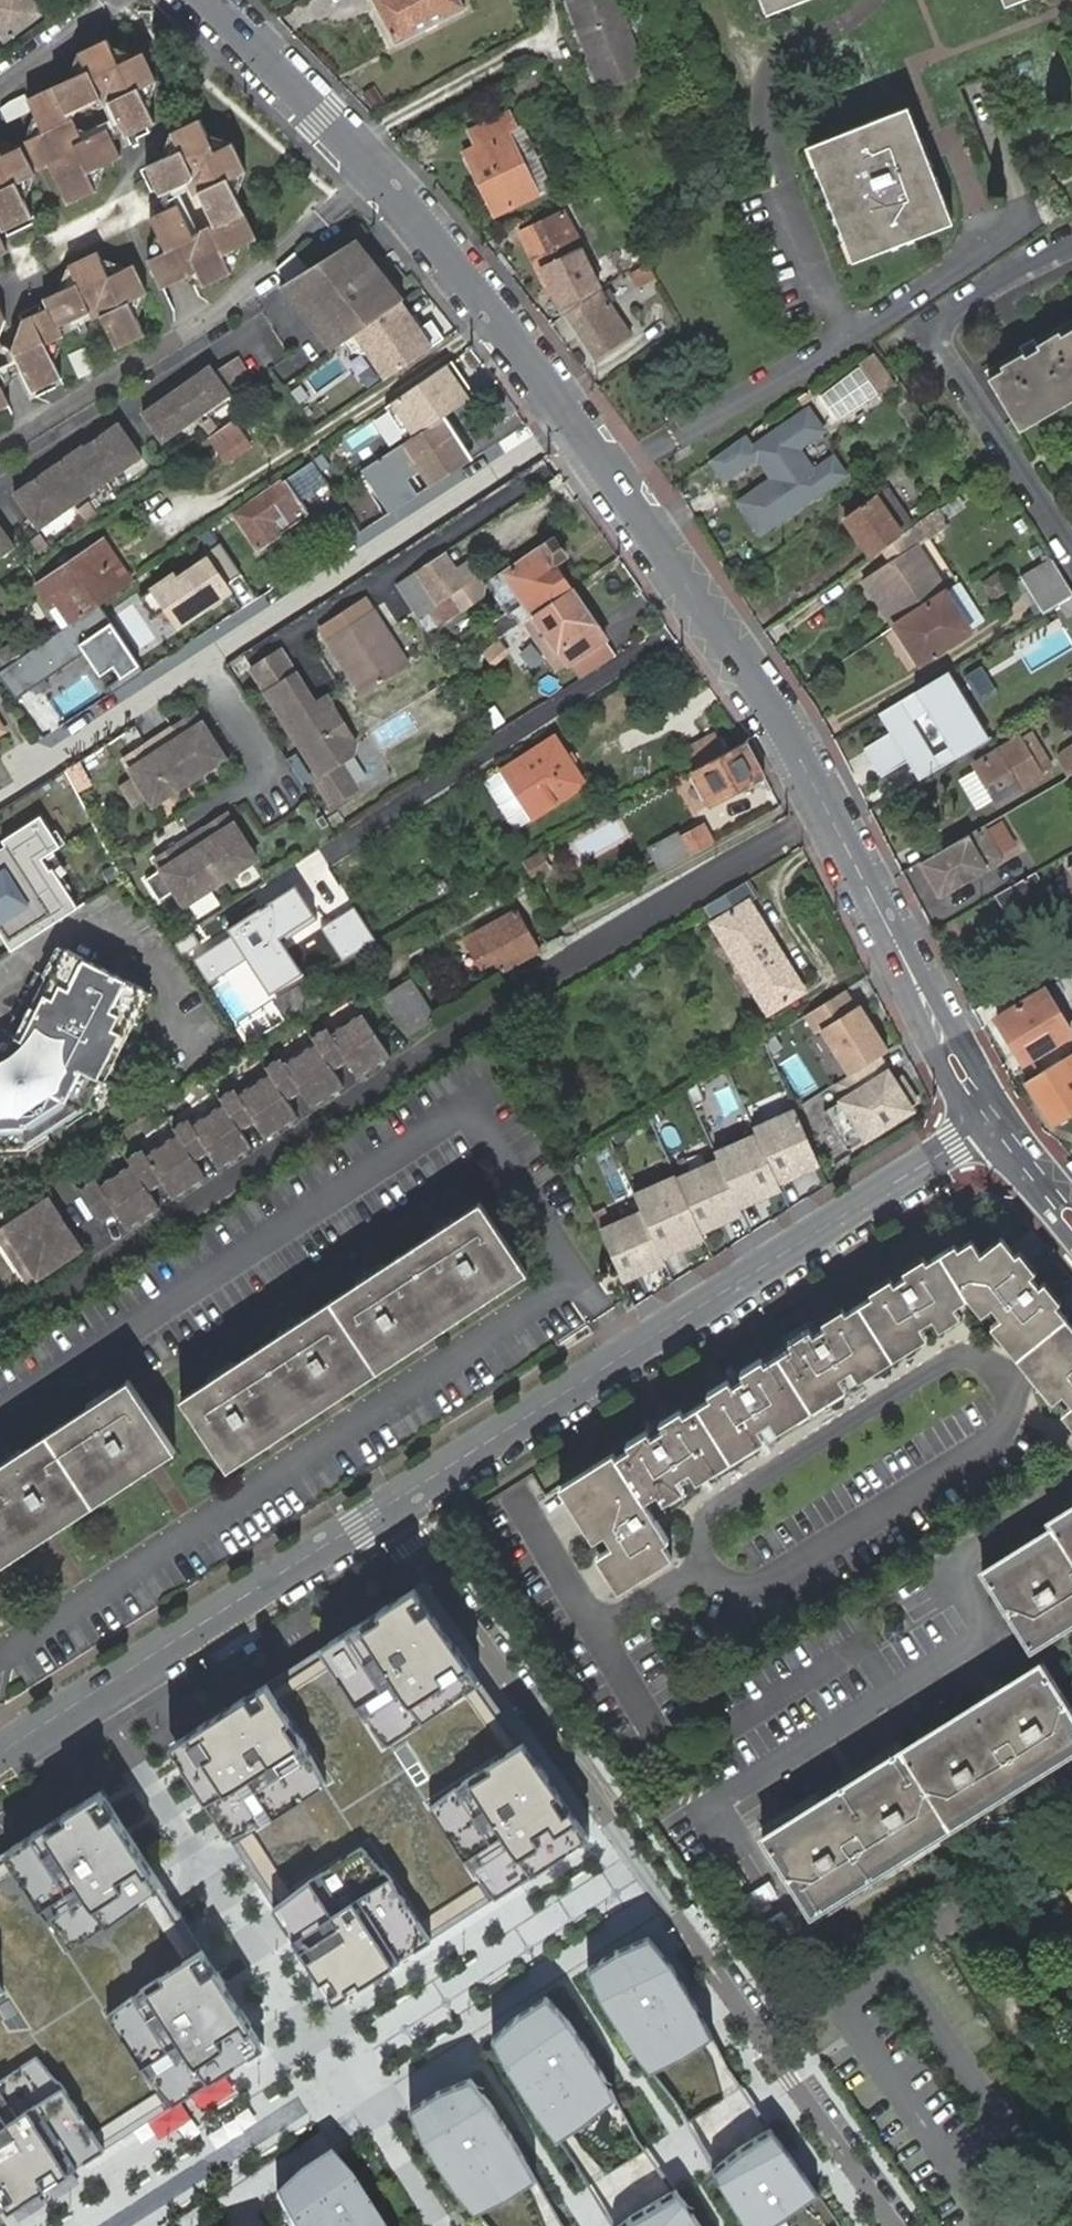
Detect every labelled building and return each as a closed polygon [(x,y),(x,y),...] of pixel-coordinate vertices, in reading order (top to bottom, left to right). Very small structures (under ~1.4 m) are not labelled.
[(2,42),(43,13),(33,0),(0,0),(0,39),(2,42)] [(396,41),(467,5),(464,0),(376,0),(396,41)] [(620,0),(566,0),(582,36),(603,85),(648,66),(620,0)] [(762,15),(800,0),(756,0),(762,15)] [(88,73),(30,100),(46,138),(29,146),(41,173),(53,168),(70,205),(99,192),(91,173),(122,160),(108,132),(77,146),(72,143),(79,125),(74,114),(110,99),(127,137),(155,125),(140,90),(157,82),(145,56),(121,66),(108,43),(80,56),(88,73)] [(809,166),(910,128),(902,108),(802,148),(809,166)] [(464,149),(495,211),(553,182),(524,123),(518,126),(510,109),(470,128),(477,143),(464,149)] [(198,120),(170,133),(179,152),(146,168),(159,196),(191,181),(210,222),(196,228),(193,234),(189,234),(175,201),(147,214),(162,250),(145,258),(159,289),(193,273),(198,286),(226,273),(218,256),(252,240),(226,180),(242,173),(230,144),(212,152),(198,120)] [(947,222),(910,128),(809,166),(846,262),(947,222)] [(30,216),(16,184),(33,175),(21,148),(2,156),(0,150),(0,229),(30,216)] [(1046,183),(1042,175),(1036,178),(1042,188),(1045,188),(1050,195),(1055,192),(1049,181),(1046,183)] [(563,311),(598,287),(587,271),(595,267),(585,245),(577,249),(570,232),(578,229),(568,207),(519,231),(549,291),(558,286),(562,294),(555,299),(563,311)] [(577,249),(585,245),(578,229),(570,232),(577,249)] [(356,237),(281,285),(295,301),(334,348),(376,319),(402,301),(406,298),(366,249),(356,237)] [(94,248),(67,261),(74,277),(42,294),(46,306),(16,320),(6,346),(27,388),(55,376),(41,343),(57,334),(54,326),(95,307),(112,344),(140,330),(124,297),(140,289),(127,260),(105,271),(94,248)] [(637,286),(655,279),(650,264),(631,270),(637,286)] [(549,291),(555,299),(562,294),(558,286),(549,291)] [(630,336),(598,287),(563,311),(596,359),(630,336)] [(402,301),(353,336),(383,379),(443,337),(431,321),(421,328),(402,301)] [(991,381),(1021,428),(1071,397),(1071,332),(991,381)] [(240,356),(217,372),(232,392),(253,378),(240,356)] [(890,381),(871,356),(860,364),(879,390),(890,381)] [(177,387),(144,411),(164,440),(198,416),(232,392),(217,372),(212,364),(177,387)] [(740,440),(707,462),(721,482),(755,459),(771,482),(736,505),(757,536),(842,480),(830,462),(811,474),(796,452),(820,436),(806,414),(749,452),(740,440)] [(362,471),(389,513),(418,494),(406,475),(423,464),(457,442),(442,417),(362,471)] [(249,444),(232,420),(210,435),(227,460),(249,444)] [(143,455),(120,421),(85,445),(84,443),(50,467),(15,491),(40,527),(75,502),(143,455)] [(423,464),(435,483),(469,461),(457,442),(423,464)] [(288,478),(236,513),(260,548),(312,513),(288,478)] [(979,495),(973,486),(958,496),(964,504),(979,495)] [(887,487),(874,496),(900,535),(912,527),(887,487)] [(843,517),(868,557),(878,550),(900,535),(874,496),(843,517)] [(349,506),(364,529),(369,526),(353,503),(349,506)] [(328,536),(335,547),(364,529),(349,506),(334,516),(332,522),(337,530),(328,536)] [(900,535),(878,550),(887,563),(914,545),(949,522),(940,508),(912,527),(900,535)] [(16,544),(0,521),(0,520),(0,555),(16,544)] [(537,613),(574,589),(557,563),(570,555),(560,536),(496,576),(507,595),(520,587),(537,613)] [(64,626),(130,579),(103,539),(37,584),(64,626)] [(220,539),(142,587),(170,633),(229,596),(222,585),(241,573),(220,539)] [(887,563),(862,580),(892,625),(946,591),(914,545),(887,563)] [(447,552),(417,572),(448,620),(482,599),(486,583),(471,560),(458,568),(447,552)] [(1021,575),(1044,611),(1071,594),(1071,593),(1050,557),(1021,575)] [(517,620),(521,624),(537,613),(520,587),(507,595),(509,609),(517,620)] [(547,630),(585,606),(574,589),(537,613),(541,621),(529,629),(534,638),(547,630)] [(946,591),(892,625),(916,660),(969,624),(946,591)] [(605,640),(585,606),(547,630),(558,647),(565,643),(575,659),(605,640)] [(374,611),(331,639),(367,693),(410,665),(374,611)] [(537,613),(521,624),(529,629),(541,621),(537,613)] [(108,621),(76,643),(98,675),(111,666),(124,685),(142,673),(108,621)] [(515,637),(521,647),(529,642),(522,632),(515,637)] [(605,640),(575,659),(586,676),(616,657),(605,640)] [(887,732),(862,746),(878,775),(906,758),(919,780),(989,740),(949,672),(876,714),(887,732)] [(296,675),(271,692),(324,772),(320,774),(335,798),(355,785),(339,761),(356,751),(357,739),(329,696),(316,705),(296,675)] [(12,729),(0,711),(0,736),(12,729)] [(197,712),(175,726),(181,735),(203,722),(197,712)] [(175,726),(159,735),(191,780),(226,758),(203,722),(181,735),(175,726)] [(1029,732),(974,763),(995,801),(1019,788),(1018,785),(1049,769),(1029,732)] [(152,754),(129,767),(152,804),(191,780),(159,735),(145,744),(152,754)] [(559,737),(488,782),(520,832),(590,787),(559,737)] [(699,771),(726,757),(716,740),(690,754),(699,771)] [(123,757),(129,767),(152,754),(145,744),(123,757)] [(766,780),(748,744),(726,757),(699,771),(692,775),(700,789),(714,781),(723,795),(708,804),(712,811),(766,780)] [(1066,780),(1071,776),(1071,749),(1061,755),(1058,764),(1066,780)] [(700,789),(708,804),(723,795),(714,781),(700,789)] [(0,832),(0,941),(4,948),(65,909),(32,859),(55,845),(33,811),(0,832)] [(229,811),(206,826),(213,835),(235,821),(229,811)] [(206,826),(192,834),(221,881),(258,858),(235,821),(213,835),(206,826)] [(657,870),(708,842),(700,825),(677,838),(674,832),(646,846),(657,870)] [(926,857),(919,861),(938,894),(1000,860),(982,825),(926,857)] [(183,854),(161,867),(184,904),(221,881),(192,834),(178,843),(183,854)] [(178,843),(155,858),(161,867),(183,854),(178,843)] [(544,854),(529,862),(546,893),(561,886),(544,854)] [(1035,870),(995,893),(1007,913),(1046,890),(1035,870)] [(313,880),(263,911),(267,918),(238,937),(259,971),(340,922),(313,880)] [(729,886),(692,907),(728,968),(764,946),(729,886)] [(518,909),(474,934),(481,945),(490,939),(504,968),(539,948),(518,909)] [(267,918),(263,911),(234,930),(238,937),(267,918)] [(18,1148),(82,1106),(142,984),(67,946),(54,972),(41,966),(12,1026),(65,1053),(55,1077),(26,1094),(0,1094),(0,1149),(18,1148)] [(764,946),(728,968),(754,1014),(791,992),(764,946)] [(414,974),(381,992),(410,1032),(438,1015),(414,974)] [(313,975),(280,995),(292,1015),(324,995),(313,975)] [(847,983),(806,1010),(817,1027),(822,1024),(854,1072),(882,1054),(890,1048),(847,983)] [(1021,1059),(1069,1030),(1043,987),(996,1016),(1021,1059)] [(265,989),(237,1008),(255,1035),(283,1017),(265,989)] [(104,1174),(90,1184),(111,1216),(124,1207),(134,1221),(166,1200),(156,1185),(169,1177),(179,1191),(211,1170),(201,1156),(214,1146),(224,1162),(256,1140),(246,1125),(259,1116),(269,1131),(300,1110),(291,1095),(304,1087),(314,1101),(346,1080),(336,1065),(349,1056),(359,1071),(391,1050),(363,1009),(333,1029),(328,1023),(314,1033),(318,1039),(287,1059),(284,1054),(269,1063),(273,1069),(243,1089),(239,1084),(224,1093),(228,1099),(198,1120),(194,1113),(179,1123),(183,1129),(153,1150),(149,1144),(134,1154),(138,1159),(108,1180),(104,1174)] [(1070,1032),(1069,1030),(1021,1059),(1021,1060),(1070,1032)] [(1023,1081),(1050,1126),(1071,1113),(1071,1051),(1023,1081)] [(882,1054),(854,1072),(841,1080),(850,1094),(827,1108),(851,1146),(917,1105),(913,1099),(917,1096),(904,1075),(898,1079),(882,1054)] [(644,1200),(602,1219),(639,1277),(680,1259),(677,1254),(715,1230),(710,1225),(751,1208),(748,1201),(789,1183),(786,1176),(826,1159),(798,1106),(757,1124),(760,1130),(715,1142),(720,1151),(679,1170),(681,1174),(639,1191),(644,1200)] [(212,1371),(186,1388),(224,1447),(523,1250),(486,1193),(457,1212),(451,1203),(426,1220),(432,1228),(389,1256),(382,1249),(356,1265),(361,1274),(307,1310),(301,1302),(276,1318),(282,1326),(237,1356),(232,1348),(207,1364),(212,1371)] [(60,1197),(15,1227),(49,1278),(94,1248),(60,1197)] [(565,1484),(600,1536),(608,1531),(617,1543),(608,1549),(632,1584),(678,1554),(669,1541),(673,1537),(647,1499),(660,1490),(666,1499),(687,1485),(681,1477),(696,1467),(702,1476),(765,1435),(759,1426),(773,1417),(779,1425),(845,1383),(839,1374),(852,1366),(858,1374),(924,1332),(918,1323),(930,1315),(936,1324),(955,1312),(950,1302),(976,1286),(983,1296),(989,1292),(996,1305),(991,1309),(1029,1366),(1032,1371),(1027,1374),(1042,1397),(1049,1393),(1056,1405),(1050,1410),(1071,1442),(1071,1341),(1068,1335),(1052,1311),(1059,1306),(1044,1284),(1037,1288),(1028,1275),(1035,1271),(1022,1250),(1014,1254),(1002,1236),(980,1251),(972,1238),(957,1247),(953,1243),(924,1262),(918,1254),(901,1264),(906,1274),(892,1282),(887,1274),(867,1287),(873,1295),(846,1312),(840,1305),(820,1317),(825,1326),(813,1334),(808,1326),(786,1340),(792,1348),(765,1365),(759,1358),(740,1370),(745,1378),(732,1386),(727,1379),(706,1393),(710,1400),(685,1417),(680,1409),(660,1422),(665,1429),(653,1437),(649,1430),(626,1445),(630,1452),(619,1459),(614,1453),(565,1484)] [(180,1443),(143,1385),(124,1398),(120,1391),(95,1407),(99,1414),(31,1458),(27,1451),(1,1469),(6,1474),(0,1478),(0,1560),(180,1443)] [(984,1571),(1030,1648),(1071,1622),(1071,1506),(1048,1521),(1053,1528),(984,1571)] [(419,1578),(158,1747),(330,2010),(591,1841),(419,1578)] [(763,1835),(811,1912),(1071,1750),(1071,1714),(1040,1663),(763,1835)] [(0,1852),(0,2194),(9,2208),(265,2043),(100,1787),(0,1852)] [(954,1895),(926,1912),(942,1939),(969,1922),(954,1895)] [(622,1947),(590,1967),(604,1998),(634,2048),(655,2072),(689,2056),(718,2036),(678,1965),(651,1934),(622,1947)] [(574,2021),(548,1995),(519,2015),(494,2037),(510,2066),(560,2142),(592,2121),(621,2099),(607,2072),(574,2021)] [(437,2090),(410,2109),(426,2141),(459,2192),(479,2214),(513,2199),(541,2181),(519,2137),(495,2101),(475,2076),(437,2090)] [(773,2128),(741,2145),(717,2170),(730,2197),(750,2225),(780,2225),(795,2217),(825,2194),(773,2128)] [(277,2199),(291,2225),(383,2225),(354,2182),(332,2157),(303,2176),(277,2199)] [(678,2187),(631,2215),(620,2225),(706,2225),(678,2187)]
